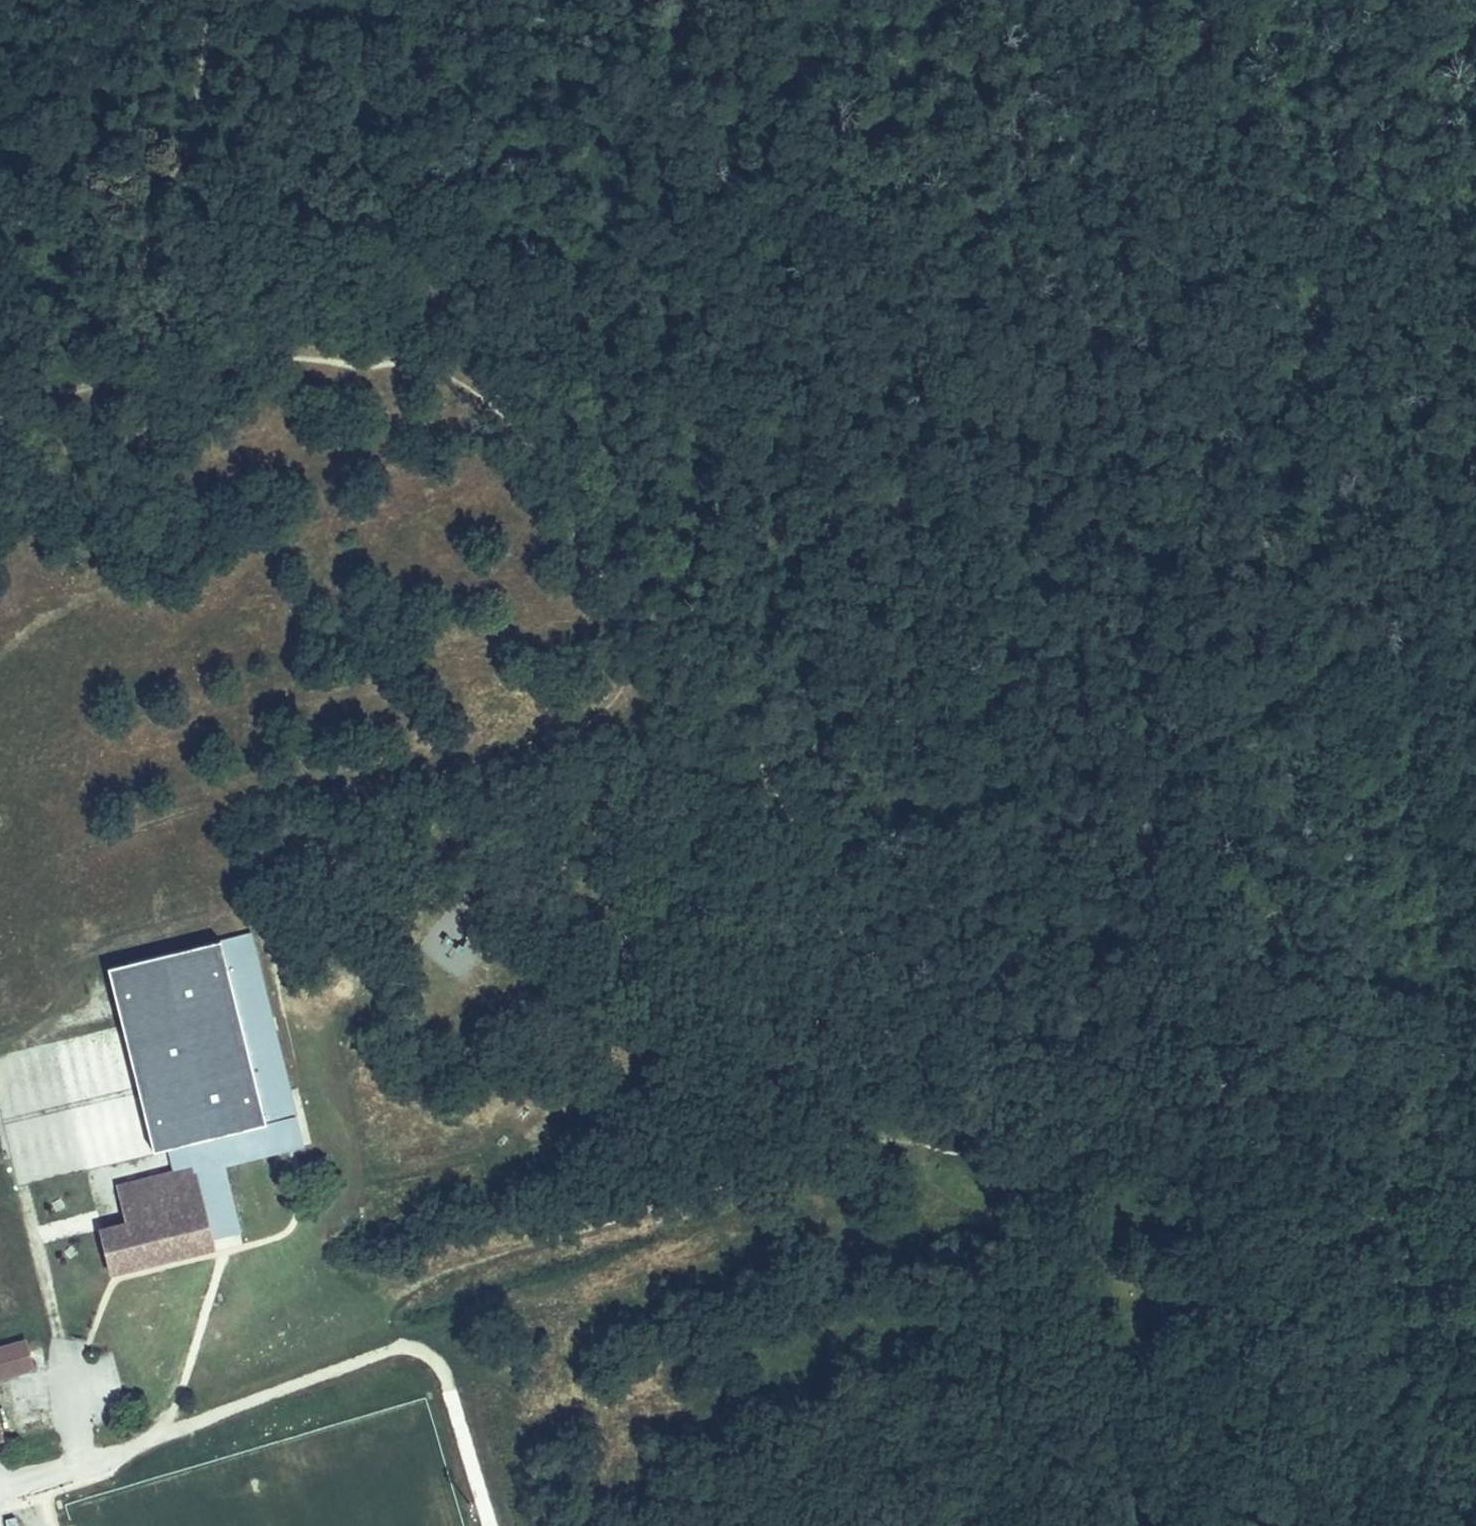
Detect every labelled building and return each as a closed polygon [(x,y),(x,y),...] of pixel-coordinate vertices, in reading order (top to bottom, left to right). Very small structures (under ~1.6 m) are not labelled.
[(192,1168),(201,1205),(221,1200),(207,1139),(295,1118),(292,1106),(285,1108),(249,959),(256,958),(250,934),(108,969),(153,1152),(167,1149),(172,1173),(192,1168)] [(292,1106),(256,958),(249,959),(285,1108),(292,1106)] [(220,1165),(299,1146),(301,1145),(295,1118),(207,1139),(221,1200),(201,1205),(209,1240),(236,1234),(220,1165)] [(209,1240),(201,1205),(192,1168),(172,1173),(118,1187),(127,1224),(101,1231),(111,1273),(211,1248),(209,1240)] [(31,1368),(24,1344),(0,1350),(0,1377),(31,1368)]
